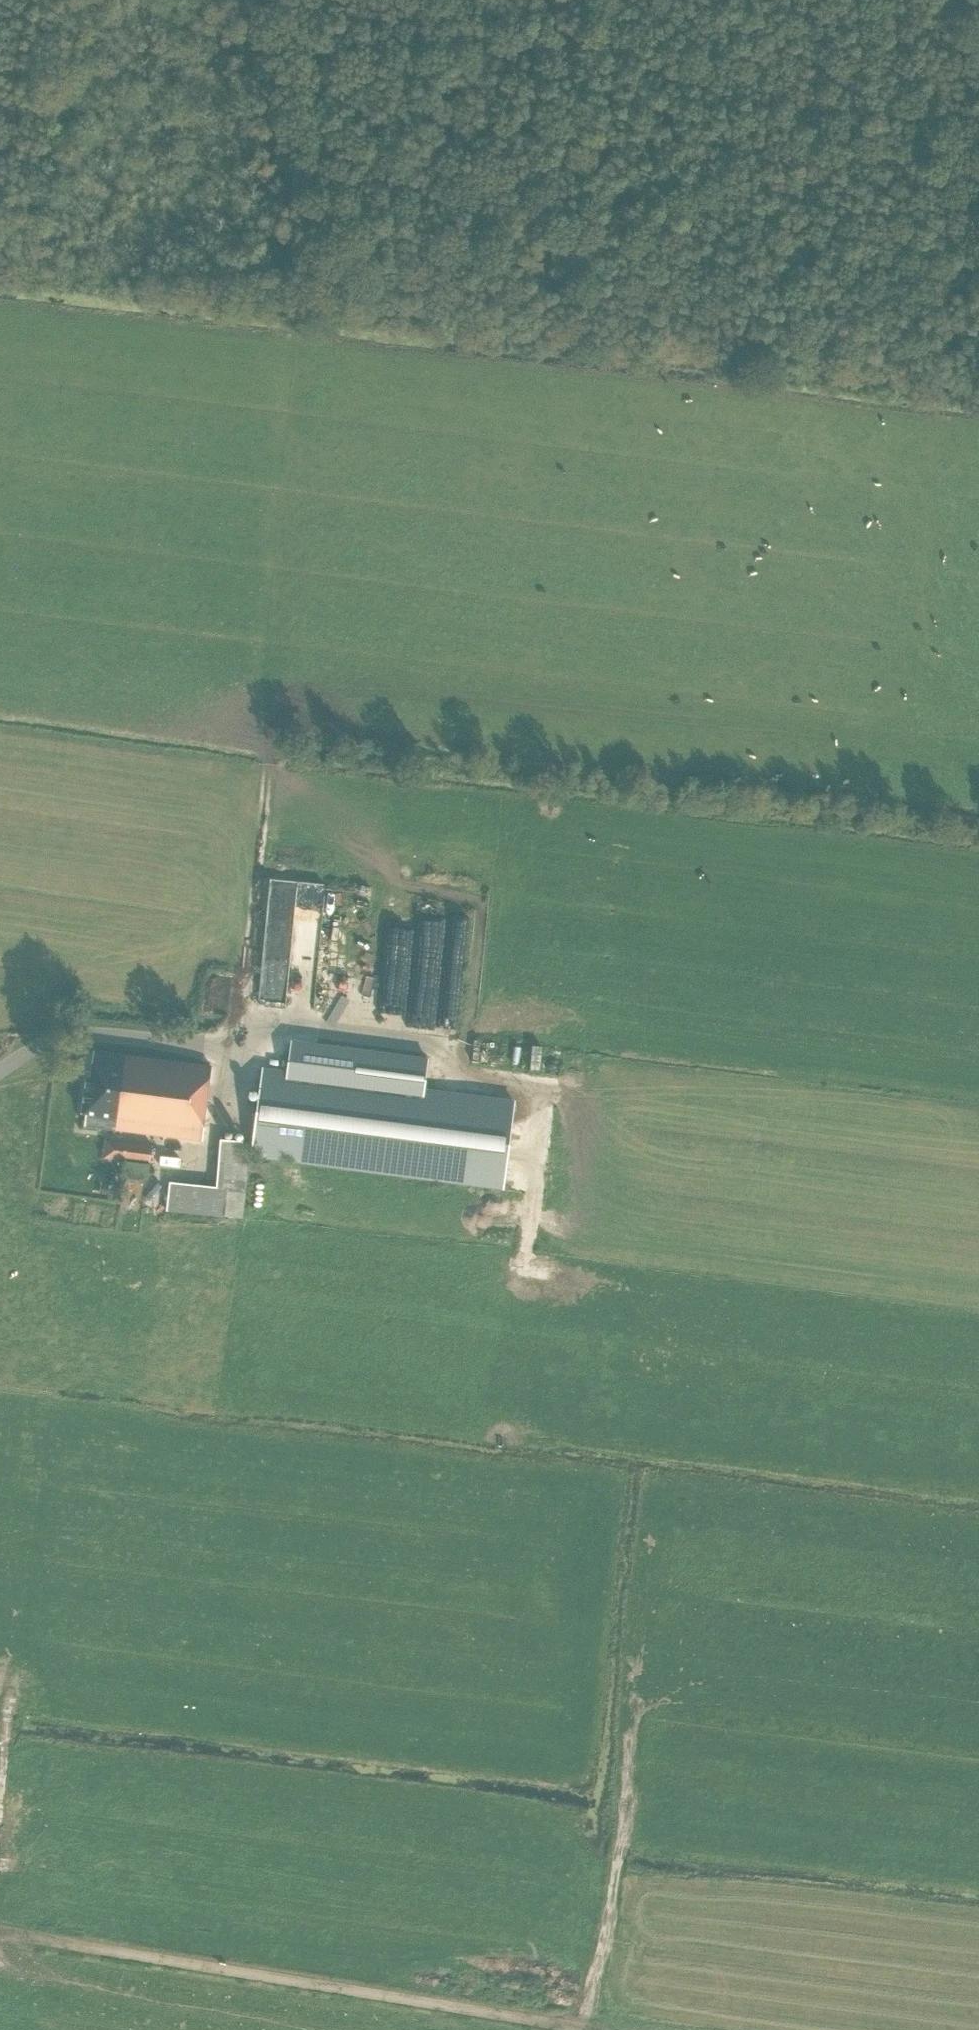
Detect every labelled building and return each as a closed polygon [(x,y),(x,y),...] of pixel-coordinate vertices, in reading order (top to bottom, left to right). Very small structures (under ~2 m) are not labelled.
[(370,937),(360,986),(389,992),(393,971),(386,970),(391,941),(370,937)] [(449,955),(447,1011),(469,1011),(471,955),(449,955)] [(270,956),(269,998),(295,998),(296,957),(270,956)] [(203,1139),(213,1065),(96,1049),(93,1069),(89,1068),(83,1111),(87,1112),(86,1123),(203,1139)] [(503,1187),(515,1102),(263,1068),(252,1153),(503,1187)] [(167,1209),(234,1215),(243,1216),(247,1161),(241,1161),(243,1141),(219,1139),(215,1186),(170,1182),(167,1209)] [(150,1164),(152,1145),(124,1142),(123,1161),(150,1164)]
